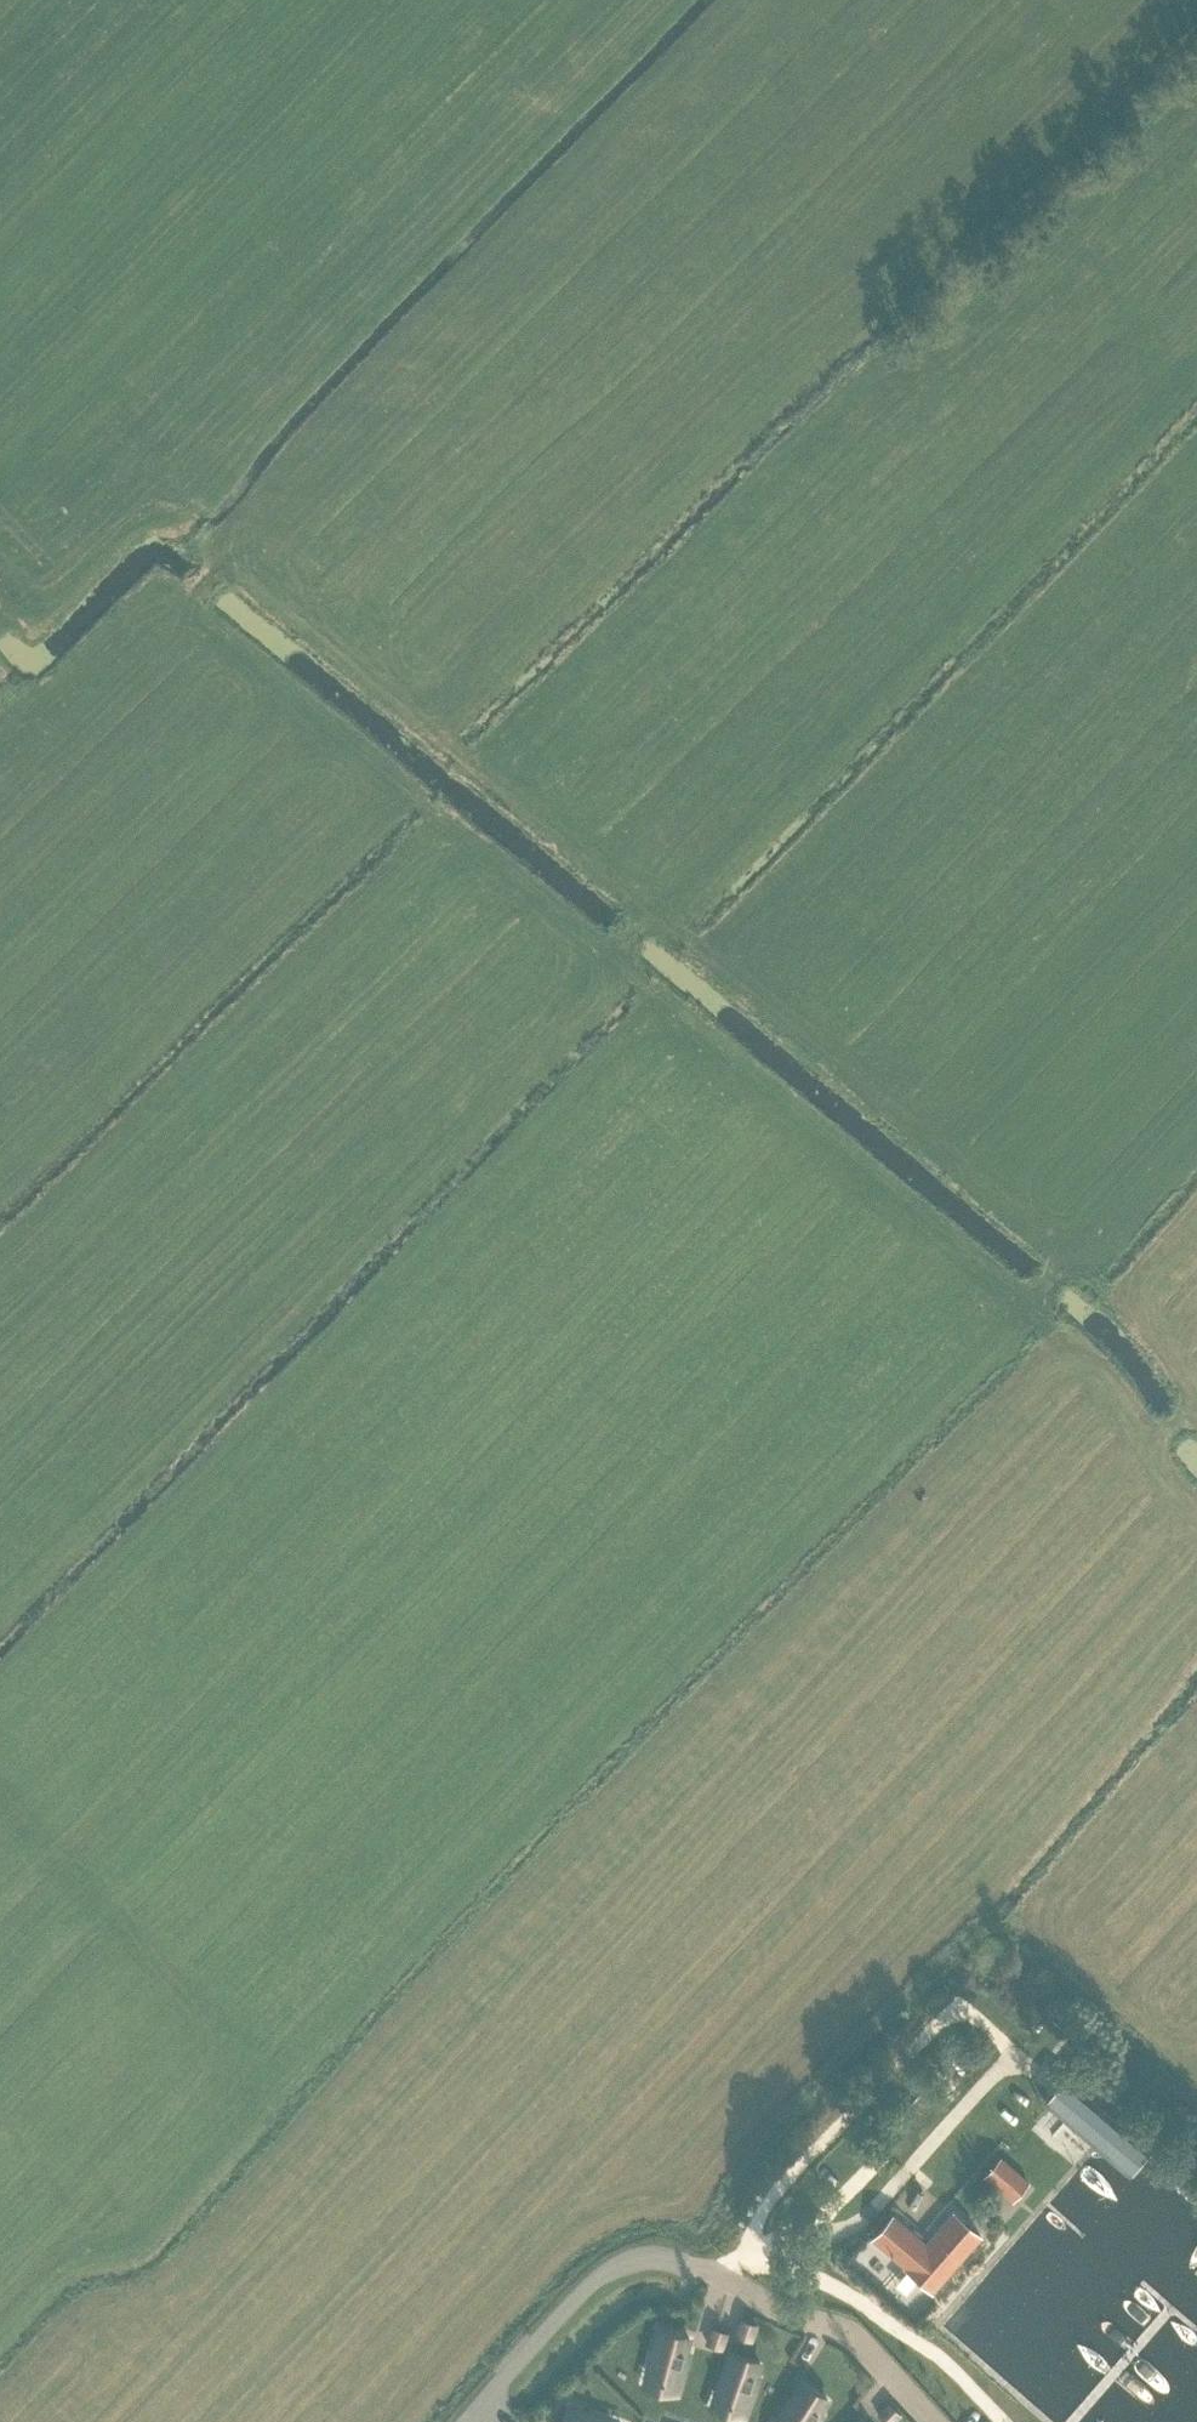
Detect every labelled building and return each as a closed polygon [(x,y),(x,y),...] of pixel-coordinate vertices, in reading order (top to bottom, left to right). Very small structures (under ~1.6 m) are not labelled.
[(1120,2121),(1064,2073),(1041,2100),(1097,2148),(1127,2173),(1149,2146),(1120,2121)] [(1012,2199),(1028,2180),(1000,2156),(984,2175),(1012,2199)] [(980,2235),(953,2211),(926,2241),(892,2211),(870,2237),(932,2290),(980,2235)] [(741,2318),(735,2333),(749,2338),(754,2322),(741,2318)] [(712,2327),(707,2343),(721,2347),(726,2332),(712,2327)] [(659,2330),(647,2376),(659,2379),(659,2382),(663,2383),(664,2380),(680,2385),(688,2354),(684,2353),(689,2338),(659,2330)] [(732,2352),(717,2397),(729,2402),(728,2404),(732,2406),(733,2403),(749,2408),(759,2378),(756,2377),(761,2362),(732,2352)] [(801,2381),(776,2421),(778,2421),(816,2421),(822,2412),(819,2410),(827,2397),(801,2381)] [(889,2402),(878,2414),(887,2421),(890,2421),(900,2412),(889,2402)] [(561,2421),(611,2421),(614,2415),(583,2405),(582,2409),(567,2404),(561,2421)]
